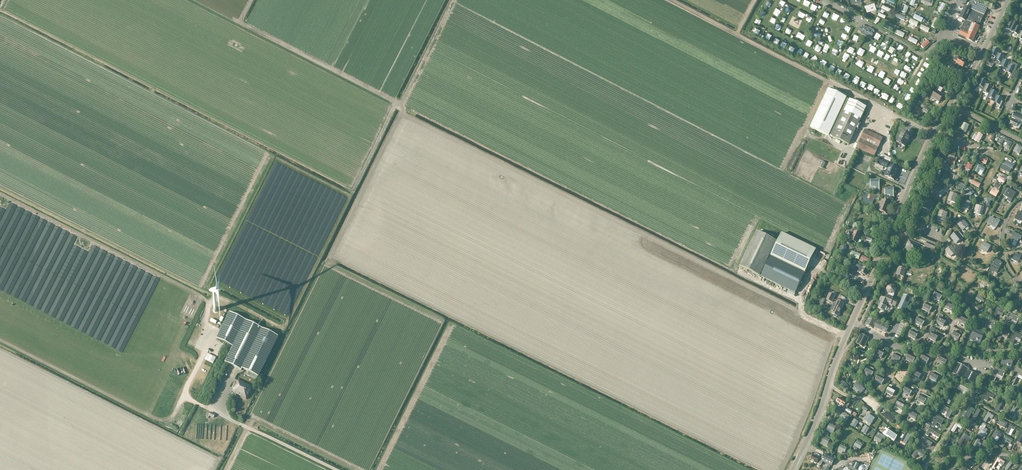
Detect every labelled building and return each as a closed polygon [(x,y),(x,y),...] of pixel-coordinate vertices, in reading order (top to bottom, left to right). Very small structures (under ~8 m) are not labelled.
[(966,39),(973,42),(979,27),(974,24),(976,22),(980,24),(984,15),(985,16),(988,7),(971,0),(967,8),(965,6),(959,19),(965,21),(961,30),(962,30),(958,37),(965,41),(966,39)] [(865,7),(866,7),(867,11),(876,8),(874,2),(865,5),(865,7)] [(1008,27),(1006,29),(1011,32),(1013,33),(1016,26),(1015,25),(1016,23),(1011,20),(1008,27)] [(875,32),(863,26),(859,32),(871,38),(875,32)] [(1021,29),(1016,26),(1013,33),(1018,35),(1019,36),(1021,32),(1020,31),(1021,29)] [(996,58),(994,60),(996,61),(999,54),(998,54),(999,51),(994,48),(990,55),(996,58)] [(1004,57),(999,54),(996,61),(1001,63),(999,66),(1001,67),(1004,60),(1003,59),(1004,57)] [(956,56),(954,60),(957,62),(956,63),(963,67),(966,63),(960,58),(959,59),(956,56)] [(1004,60),(1001,67),(1006,69),(1007,69),(1008,66),(1008,65),(1010,63),(1010,62),(1004,60)] [(1008,69),(1006,72),(1012,75),(1010,77),(1012,78),(1014,72),(1013,72),(1014,70),(1015,70),(1018,65),(1011,62),(1009,66),(1008,66),(1007,69),(1008,69)] [(982,91),(984,91),(987,85),(985,84),(987,82),(981,79),(978,86),(983,88),(982,91)] [(989,94),(988,97),(989,97),(992,91),(991,90),(992,87),(987,85),(984,91),(984,92),(989,94)] [(937,89),(932,97),(939,102),(940,102),(944,95),(943,95),(943,96),(938,93),(939,91),(937,89)] [(849,145),(866,108),(828,90),(810,127),(832,137),(849,145)] [(992,91),(989,97),(989,98),(987,97),(985,100),(989,102),(991,101),(993,102),(994,103),(997,96),(996,96),(997,93),(992,91)] [(1003,99),(997,96),(994,103),(999,105),(998,108),(999,109),(1002,103),(1001,102),(1003,99)] [(1021,122),(1021,117),(1014,113),(1012,118),(1021,123),(1021,122)] [(1009,125),(1010,125),(1016,128),(1019,123),(1012,120),(1009,125)] [(969,126),(963,123),(961,128),(959,127),(957,132),(962,134),(963,131),(966,132),(969,126)] [(883,138),(865,130),(856,148),(874,157),(883,138)] [(906,133),(903,131),(896,142),(905,147),(907,142),(908,143),(910,141),(914,133),(908,130),(906,133)] [(998,135),(997,137),(1000,139),(999,142),(1003,143),(1005,139),(1001,137),(998,135)] [(1017,144),(1013,151),(1019,155),(1021,150),(1021,147),(1017,144)] [(956,162),(957,159),(955,158),(956,155),(955,154),(955,152),(950,151),(948,156),(947,156),(946,159),(948,159),(947,162),(945,161),(944,165),(946,166),(946,167),(949,167),(948,168),(954,170),(955,166),(956,162)] [(888,169),(885,176),(894,180),(898,169),(890,166),(891,163),(890,163),(883,160),(878,158),(875,164),(887,169),(888,169)] [(978,165),(975,171),(979,173),(980,171),(984,172),(985,169),(978,165)] [(1005,175),(1006,176),(1007,176),(1009,173),(1010,170),(1007,168),(1006,171),(1004,169),(1001,173),(1005,175)] [(1004,182),(1006,176),(1005,175),(1003,179),(1000,176),(997,180),(1001,182),(1001,183),(1003,183),(1004,184),(1005,182),(1004,182)] [(875,188),(875,190),(879,190),(880,180),(877,180),(875,180),(871,180),(871,188),(875,188)] [(937,184),(931,189),(937,196),(943,190),(937,184)] [(966,191),(964,192),(966,194),(968,198),(970,197),(974,194),(970,187),(966,191)] [(885,195),(890,195),(890,197),(893,197),(894,189),(885,188),(885,195)] [(997,190),(995,189),(994,191),(992,190),(990,194),(996,197),(999,191),(997,190)] [(1008,190),(1005,196),(1012,200),(1016,193),(1009,189),(1008,190)] [(864,192),(861,201),(872,205),(874,199),(879,201),(880,198),(877,197),(877,196),(864,192)] [(950,192),(948,201),(955,203),(958,195),(950,192)] [(882,200),(878,210),(887,214),(891,203),(882,200)] [(929,212),(931,209),(932,203),(924,200),(922,203),(924,204),(922,209),(929,212)] [(971,202),(963,200),(961,208),(968,210),(971,202)] [(976,205),(974,213),(981,216),(984,208),(976,205)] [(948,213),(940,211),(938,219),(945,221),(948,213)] [(963,219),(957,224),(962,231),(968,226),(963,219)] [(990,219),(988,223),(989,224),(996,228),(1000,221),(997,220),(996,221),(992,219),(990,219)] [(857,244),(861,235),(859,234),(859,232),(855,230),(854,232),(850,230),(849,233),(850,238),(851,238),(850,241),(857,244)] [(779,243),(777,243),(756,232),(740,267),(760,276),(761,277),(795,293),(816,250),(783,234),(779,243)] [(958,232),(957,232),(951,237),(956,244),(962,239),(964,238),(960,233),(959,233),(958,232)] [(1021,239),(1021,237),(1021,236),(1013,232),(1011,236),(1012,236),(1010,240),(1017,243),(1020,239),(1021,239)] [(923,237),(922,240),(927,243),(925,247),(937,252),(939,247),(936,246),(937,243),(923,237)] [(916,251),(917,252),(920,245),(908,240),(904,250),(915,255),(916,251)] [(983,243),(980,249),(987,253),(991,246),(989,245),(988,246),(983,243)] [(952,246),(945,251),(951,257),(957,252),(952,246)] [(852,252),(850,256),(859,260),(861,255),(852,252)] [(1011,259),(1018,263),(1021,256),(1019,254),(1019,255),(1014,253),(1011,259)] [(996,259),(991,267),(998,271),(1003,264),(1000,262),(1001,262),(1000,261),(1000,260),(998,260),(996,259)] [(866,275),(868,270),(868,269),(869,267),(864,265),(863,268),(861,267),(858,273),(863,276),(864,274),(866,275)] [(906,269),(898,267),(896,275),(904,277),(906,269)] [(923,276),(927,277),(928,273),(921,271),(918,281),(921,282),(923,276)] [(883,298),(878,308),(885,311),(886,307),(888,304),(895,307),(897,304),(898,301),(893,299),(894,295),(894,294),(895,294),(897,290),(895,286),(892,284),(888,286),(886,290),(888,293),(889,294),(888,296),(886,299),(883,298)] [(936,292),(933,298),(940,301),(944,294),(939,291),(936,289),(935,292),(936,292)] [(966,289),(963,295),(969,298),(972,292),(966,289)] [(835,296),(829,293),(826,300),(832,303),(835,296)] [(983,295),(980,293),(975,300),(981,303),(982,301),(984,302),(985,301),(981,298),(983,295)] [(904,295),(898,309),(905,312),(911,299),(904,295)] [(948,303),(945,309),(952,312),(955,306),(954,305),(955,303),(952,302),(952,301),(949,300),(947,303),(948,303)] [(833,311),(832,314),(834,315),(834,316),(834,317),(836,318),(837,317),(838,317),(844,304),(837,301),(836,304),(834,303),(832,307),(833,307),(832,311),(833,311)] [(927,302),(923,309),(929,313),(933,307),(928,305),(929,303),(927,302)] [(1005,311),(997,308),(992,318),(995,319),(998,312),(1003,315),(1005,311)] [(233,346),(232,348),(225,362),(228,364),(241,370),(242,368),(262,329),(246,320),(245,321),(229,313),(217,338),(233,346)] [(1012,320),(1017,322),(1019,318),(1009,313),(1007,317),(1008,318),(1005,323),(1009,326),(1012,320)] [(939,318),(936,323),(943,327),(946,321),(942,319),(943,316),(940,314),(938,317),(939,318)] [(919,316),(915,323),(922,327),(925,321),(920,319),(921,317),(919,316)] [(869,317),(866,325),(870,327),(872,326),(873,325),(887,331),(889,327),(875,320),(869,317)] [(971,323),(973,320),(970,318),(967,317),(967,319),(962,317),(959,322),(966,326),(969,321),(971,323)] [(993,328),(996,323),(986,318),(983,322),(984,323),(982,328),(986,330),(989,325),(993,328)] [(262,329),(242,368),(258,377),(278,337),(262,329)] [(912,329),(908,336),(915,340),(918,334),(914,332),(915,330),(912,329)] [(931,333),(928,338),(935,342),(938,336),(934,334),(935,331),(932,329),(930,332),(931,333)] [(980,342),(984,333),(974,329),(969,340),(973,341),(974,339),(980,342)] [(1009,334),(1002,330),(997,340),(1000,341),(1003,335),(1008,337),(1009,334)] [(954,331),(951,337),(958,341),(962,333),(960,332),(959,334),(954,331)] [(1015,333),(1012,340),(1010,339),(1009,343),(1013,345),(1016,338),(1021,340),(1021,338),(1021,337),(1015,333)] [(861,335),(856,344),(862,347),(867,338),(861,335)] [(879,347),(875,355),(881,359),(884,353),(880,350),(881,349),(879,347)] [(899,356),(895,354),(891,359),(898,363),(902,356),(900,354),(899,356)] [(915,354),(913,356),(909,354),(906,360),(913,364),(916,358),(916,359),(918,356),(915,354)] [(929,355),(926,354),(925,355),(923,355),(920,361),(927,365),(931,357),(929,355)] [(1004,355),(1000,366),(1004,368),(1005,365),(1011,367),(1014,358),(1004,355)] [(941,357),(938,362),(945,366),(949,358),(946,357),(945,359),(941,357)] [(957,363),(952,373),(973,385),(978,376),(968,371),(969,369),(957,363)] [(868,367),(864,374),(871,378),(874,372),(870,369),(870,368),(868,367)] [(992,372),(994,373),(992,376),(990,380),(994,382),(997,376),(1003,378),(1005,373),(994,368),(992,372)] [(1021,380),(1021,372),(1016,368),(1014,372),(1016,373),(1012,381),(1014,383),(1017,377),(1021,380)] [(916,369),(912,376),(919,380),(922,374),(917,371),(918,370),(916,369)] [(932,373),(929,378),(936,382),(939,377),(941,378),(942,376),(938,373),(937,375),(932,373)] [(881,375),(879,374),(875,382),(882,385),(885,379),(880,377),(881,375)] [(233,393),(231,396),(235,397),(236,395),(246,400),(253,387),(238,380),(236,384),(234,382),(233,385),(235,386),(234,389),(233,393)] [(849,389),(848,388),(849,387),(842,381),(839,385),(846,392),(849,389)] [(857,382),(853,386),(861,393),(865,390),(857,382)] [(890,385),(886,393),(893,396),(896,391),(891,388),(892,386),(890,385)] [(913,391),(908,388),(909,386),(907,385),(903,393),(910,396),(913,391)] [(930,398),(926,396),(925,398),(920,395),(917,401),(924,405),(927,399),(929,400),(930,398)] [(844,407),(842,409),(841,412),(843,413),(846,415),(848,413),(847,413),(847,412),(851,415),(853,412),(847,409),(850,404),(839,398),(836,402),(844,407)] [(899,399),(895,407),(902,411),(905,405),(900,402),(901,401),(899,399)] [(922,414),(917,412),(916,414),(912,411),(909,417),(915,420),(918,416),(920,417),(922,414)] [(886,412),(883,416),(892,424),(895,420),(886,412)] [(868,414),(864,420),(871,425),(875,418),(868,414)] [(855,428),(859,422),(854,419),(853,421),(852,422),(852,423),(850,426),(855,428)] [(866,435),(870,429),(865,426),(864,428),(863,427),(862,429),(863,429),(861,432),(866,435)] [(884,432),(883,435),(894,442),(897,437),(886,429),(884,432)] [(906,433),(901,442),(906,444),(911,435),(906,433)] [(877,435),(874,440),(880,444),(883,439),(877,435)] [(857,441),(853,448),(856,450),(857,448),(859,449),(860,450),(863,445),(861,444),(860,443),(857,441)] [(843,452),(845,453),(847,448),(845,447),(844,446),(843,447),(840,445),(838,450),(837,452),(842,454),(843,452)] [(821,466),(823,462),(832,466),(835,459),(833,458),(835,455),(832,454),(830,457),(824,454),(822,459),(820,458),(813,455),(810,461),(817,464),(821,466)] [(873,459),(865,455),(858,469),(867,469),(873,459)]
